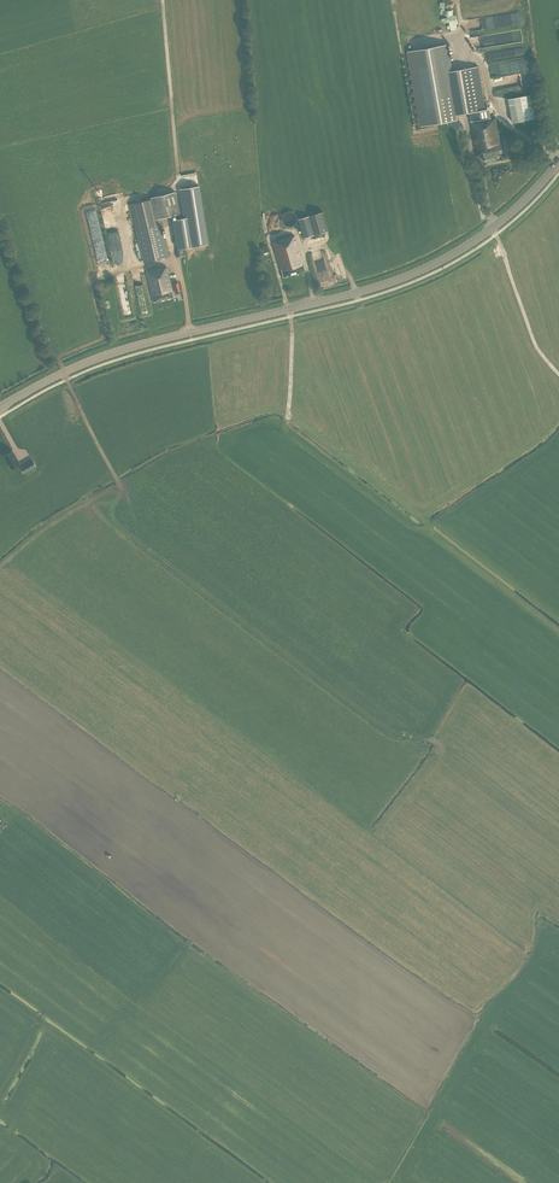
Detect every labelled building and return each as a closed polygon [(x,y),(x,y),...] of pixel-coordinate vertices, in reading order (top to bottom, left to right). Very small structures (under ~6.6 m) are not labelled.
[(483,17),(486,28),(520,21),(518,10),(483,17)] [(441,15),(441,25),(450,24),(450,15),(441,15)] [(478,67),(453,71),(448,45),(407,52),(420,127),(458,120),(457,115),(470,113),(471,122),(477,155),(482,154),(484,161),(497,159),(496,157),(502,156),(500,149),(501,149),(496,118),(485,120),(483,110),(486,110),(478,67)] [(522,67),(529,66),(529,59),(517,59),(518,70),(523,70),(522,67)] [(507,60),(492,63),(493,68),(492,69),(493,77),(508,73),(508,71),(512,70),(511,65),(509,66),(507,60)] [(509,99),(513,123),(525,121),(521,97),(509,99)] [(511,152),(509,139),(508,139),(508,138),(503,139),(503,140),(505,153),(511,152)] [(154,199),(129,205),(144,262),(169,256),(164,238),(163,238),(158,219),(180,214),(175,192),(154,197),(154,199)] [(118,199),(100,201),(102,214),(119,211),(118,199)] [(289,211),(288,211),(287,212),(286,212),(286,213),(285,213),(284,214),(284,215),(283,215),(283,216),(283,217),(282,218),(283,219),(283,220),(283,221),(283,222),(284,223),(285,224),(286,225),(287,225),(288,226),(289,226),(290,226),(291,226),(292,225),(293,225),(294,225),(295,224),(296,223),(296,222),(297,221),(297,220),(297,219),(297,218),(297,217),(297,216),(296,215),(295,214),(295,213),(294,212),(293,212),(292,212),(291,211),(290,211),(289,211)] [(304,238),(313,236),(328,231),(323,212),(308,217),(298,219),(304,238)] [(104,217),(115,265),(125,262),(114,214),(104,217)] [(177,249),(196,246),(191,217),(172,220),(177,249)] [(294,236),(273,242),(281,270),(284,277),(299,273),(299,272),(304,271),(294,236)] [(320,285),(331,282),(323,249),(313,252),(320,285)] [(173,297),(171,289),(172,289),(167,268),(161,269),(161,268),(146,271),(153,302),(173,297)] [(124,273),(116,275),(118,282),(126,280),(124,273)] [(13,452),(4,457),(11,469),(20,464),(13,452)] [(33,461),(25,466),(28,471),(36,466),(33,461)]
